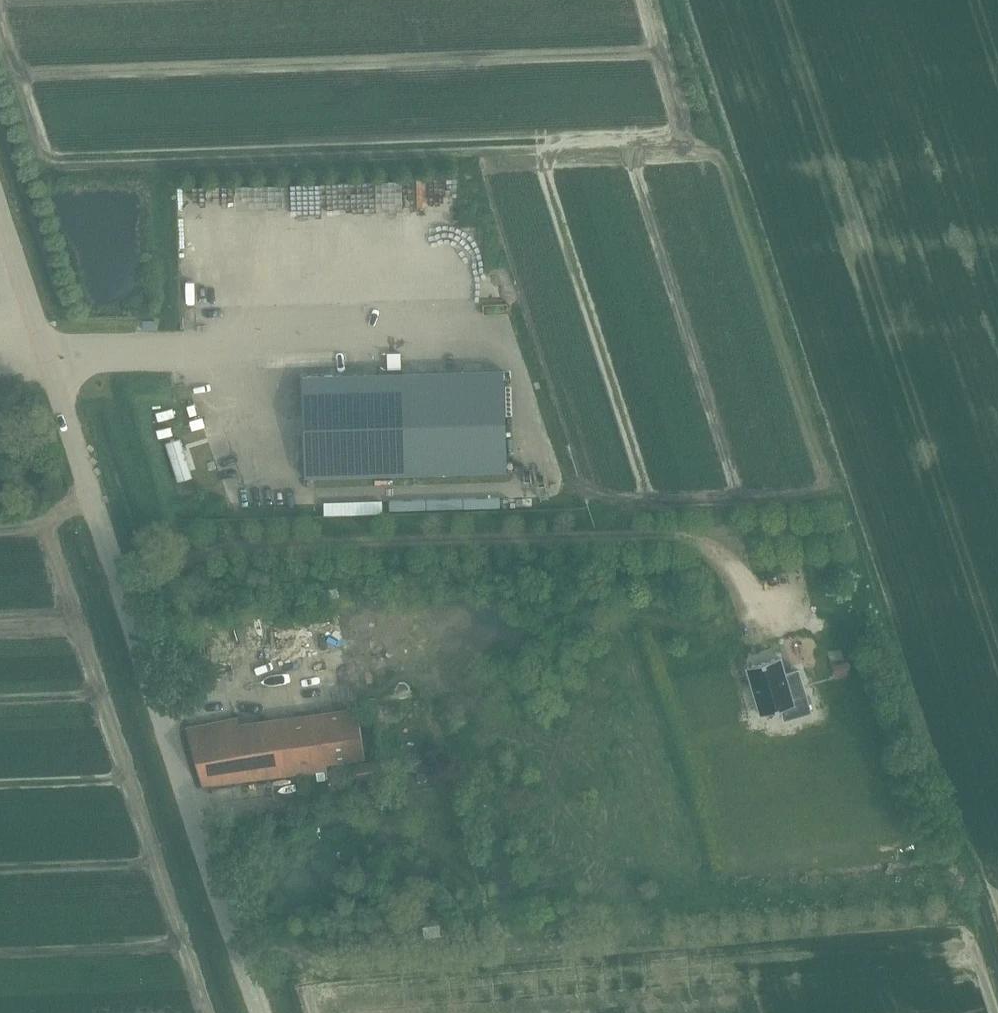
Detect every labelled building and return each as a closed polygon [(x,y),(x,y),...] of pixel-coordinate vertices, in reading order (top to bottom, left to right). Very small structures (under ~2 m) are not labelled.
[(505,471),(502,370),(302,376),(305,476),(505,471)] [(412,636),(435,633),(430,592),(337,603),(347,685),(417,676),(412,636)] [(199,662),(210,661),(270,654),(266,614),(195,622),(199,662)] [(734,658),(748,706),(768,700),(770,708),(794,701),(782,659),(770,662),(766,649),(734,658)] [(846,663),(836,665),(838,675),(848,673),(846,663)] [(237,716),(185,727),(184,727),(201,784),(325,769),(325,763),(364,756),(355,706),(239,725),(237,716)] [(375,761),(355,763),(357,779),(377,776),(375,761)]
